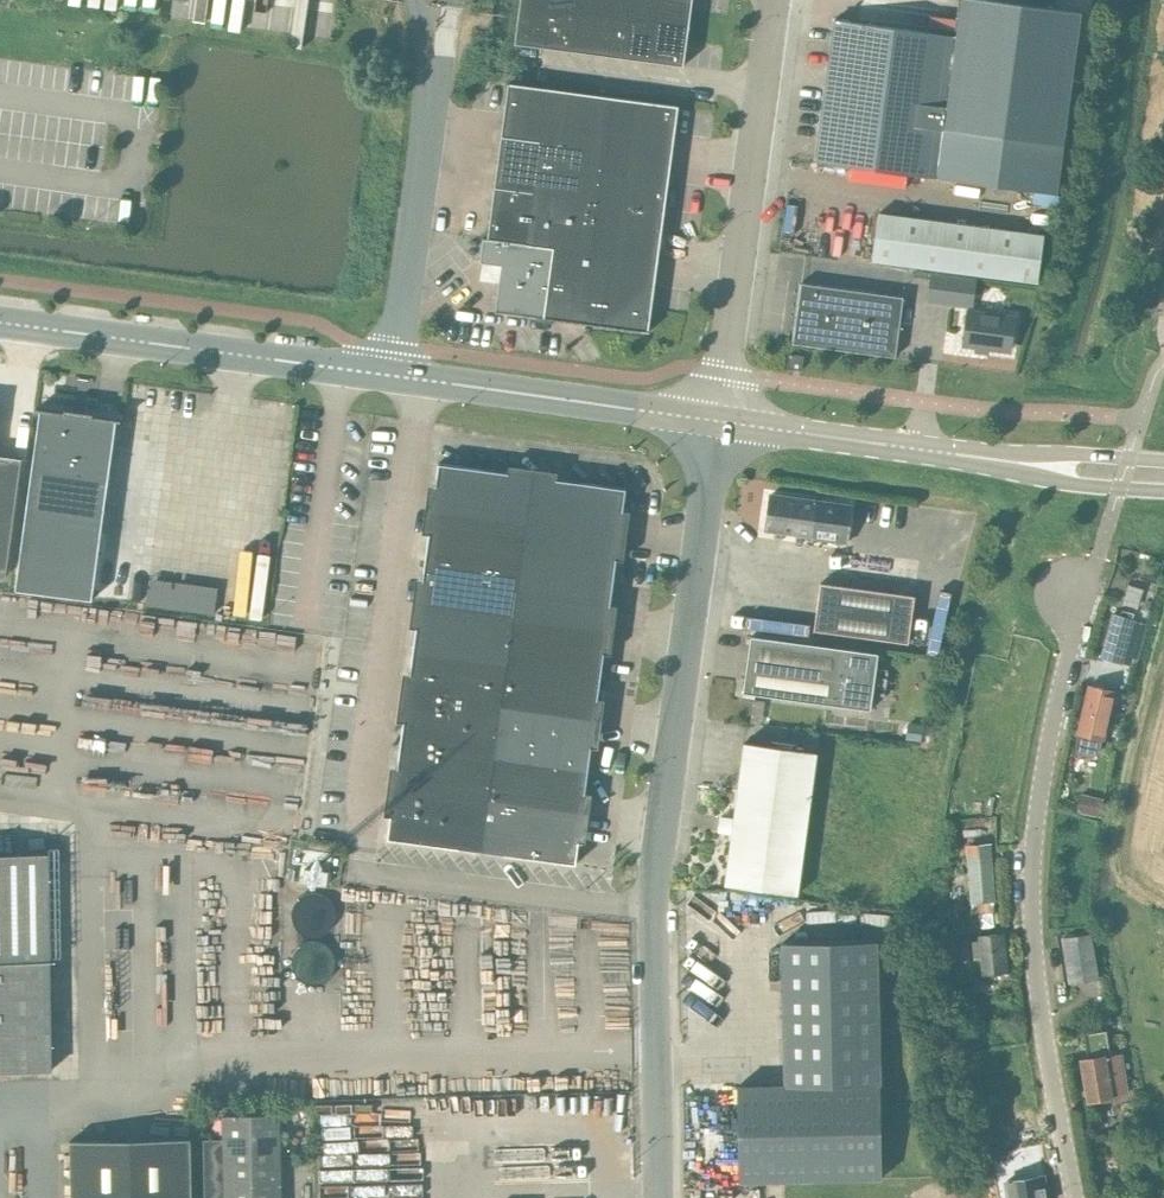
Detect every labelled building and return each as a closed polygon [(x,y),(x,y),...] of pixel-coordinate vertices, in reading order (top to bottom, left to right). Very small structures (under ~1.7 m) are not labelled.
[(515,43),(684,65),(692,0),(520,0),(515,43)] [(822,113),(1064,146),(1082,11),(998,0),(959,0),(955,35),(834,19),(822,113)] [(483,237),(480,261),(501,264),(495,309),(494,311),(542,317),(650,331),(650,330),(649,330),(662,229),(671,155),(678,103),(509,83),(502,135),(493,205),(491,219),(489,237),(483,237)] [(822,113),(815,161),(1057,194),(1064,146),(822,113)] [(1038,282),(1044,234),(879,212),(872,260),(1038,282)] [(930,272),(926,302),(972,308),(976,278),(930,272)] [(792,343),(895,357),(904,297),(801,283),(792,343)] [(1010,352),(1015,316),(967,309),(962,346),(1010,352)] [(801,369),(803,356),(789,354),(788,368),(801,369)] [(40,410),(16,589),(92,599),(116,420),(120,421),(121,419),(93,415),(93,413),(65,409),(64,411),(36,408),(36,409),(40,410)] [(6,576),(22,458),(0,455),(0,575),(6,576)] [(436,458),(429,506),(526,519),(533,472),(436,458)] [(533,472),(526,519),(623,533),(630,486),(533,472)] [(765,530),(811,536),(810,539),(846,544),(849,522),(852,505),(770,494),(765,530)] [(429,506),(422,556),(520,569),(526,522),(526,519),(429,506)] [(520,569),(514,616),(610,629),(623,533),(526,519),(526,522),(520,569)] [(422,556),(416,603),(514,616),(520,569),(422,556)] [(820,582),(813,630),(908,643),(915,595),(820,582)] [(1128,583),(1123,602),(1138,607),(1143,588),(1128,583)] [(416,603),(409,650),(507,663),(514,616),(416,603)] [(1112,615),(1100,657),(1122,663),(1134,621),(1112,615)] [(514,616),(507,663),(603,676),(610,629),(514,616)] [(743,692),(870,709),(878,653),(751,635),(743,692)] [(409,650),(396,744),(495,757),(507,663),(409,650)] [(507,663),(495,757),(488,804),(584,817),(603,676),(507,663)] [(1088,686),(1077,732),(1080,733),(1077,747),(1081,754),(1092,756),(1099,752),(1102,737),(1104,738),(1115,692),(1088,686)] [(908,719),(906,736),(921,738),(923,721),(908,719)] [(732,833),(725,884),(798,895),(817,752),(744,742),(734,818),(720,816),(718,831),(732,833)] [(396,744),(390,791),(488,804),(495,757),(396,744)] [(383,840),(481,853),(488,804),(390,791),(383,840)] [(1099,816),(1104,797),(1081,792),(1076,810),(1099,816)] [(488,804),(481,853),(577,866),(584,817),(488,804)] [(968,847),(966,847),(966,855),(966,857),(969,894),(970,901),(972,913),(990,913),(996,913),(995,899),(991,847),(991,845),(981,846),(968,847)] [(0,853),(0,1072),(52,1071),(49,853),(0,853)] [(304,868),(302,883),(326,886),(328,871),(304,868)] [(322,934),(329,930),(333,925),(336,918),(336,910),(334,903),(329,897),(323,893),(315,891),(308,892),(302,895),(297,900),(293,906),(292,913),(293,920),(296,926),(301,931),(308,935),(315,936),(322,934)] [(1004,933),(977,936),(978,940),(971,941),(973,959),(979,958),(981,973),(1008,971),(1004,933)] [(1098,978),(1091,934),(1062,939),(1069,982),(1098,978)] [(879,1084),(881,1084),(878,940),(781,942),(784,1084),(738,1085),(739,1182),(881,1178),(879,1084)] [(1113,1097),(1112,1095),(1129,1092),(1124,1065),(1115,1066),(1114,1055),(1110,1055),(1106,1032),(1086,1035),(1089,1058),(1080,1060),(1087,1101),(1113,1097)] [(685,1091),(687,1181),(725,1180),(724,1090),(685,1091)] [(221,1115),(222,1138),(205,1138),(205,1162),(282,1161),(281,1114),(221,1115)] [(71,1197),(192,1197),(191,1138),(70,1140),(71,1197)] [(282,1161),(205,1162),(206,1197),(283,1197),(282,1161)] [(1006,1181),(1009,1197),(1047,1197),(1043,1175),(1006,1181)]
